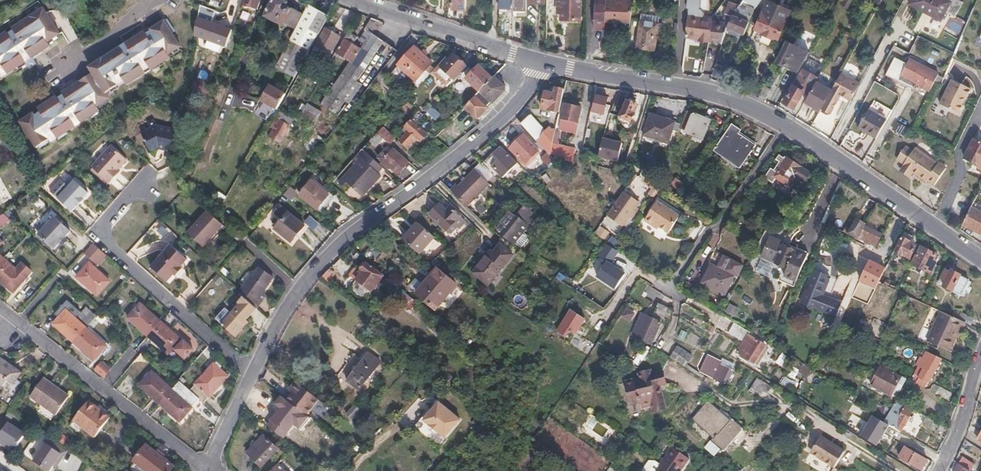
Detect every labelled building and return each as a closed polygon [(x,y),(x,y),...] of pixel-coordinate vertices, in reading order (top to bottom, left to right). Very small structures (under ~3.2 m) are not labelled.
[(260,0),(243,0),(242,3),(257,8),(260,0)] [(286,6),(288,3),(283,0),(263,0),(248,38),(258,42),(266,22),(262,21),(264,16),(281,24),(283,24),(284,24),(284,22),(295,28),(302,15),(286,6)] [(453,8),(467,9),(467,0),(454,0),(453,8)] [(546,19),(557,19),(557,9),(562,10),(561,19),(581,19),(581,0),(562,0),(562,1),(557,1),(557,0),(546,0),(546,19)] [(701,9),(701,0),(689,0),(688,8),(701,9)] [(779,39),(791,9),(768,0),(756,29),(762,32),(762,34),(774,38),(775,37),(779,39)] [(961,0),(910,0),(909,3),(940,20),(945,11),(955,16),(963,1),(961,0)] [(633,5),(595,4),(594,29),(605,29),(605,21),(631,21),(633,5)] [(277,68),(284,71),(280,78),(292,85),(329,16),(309,5),(295,33),(289,43),(277,68)] [(749,16),(752,17),(756,8),(748,5),(743,19),(734,15),(730,25),(745,31),(749,16)] [(43,8),(13,28),(14,31),(9,34),(7,32),(0,37),(0,75),(2,78),(50,46),(48,42),(60,34),(43,8)] [(732,9),(723,8),(722,15),(731,17),(732,9)] [(701,12),(699,12),(689,11),(687,38),(700,39),(700,41),(709,42),(709,38),(724,40),(732,17),(731,17),(722,15),(721,23),(702,21),(702,13),(701,12)] [(194,37),(231,47),(237,27),(200,17),(194,37)] [(366,44),(373,33),(381,20),(372,17),(365,28),(368,30),(361,41),(366,44)] [(181,47),(165,21),(152,29),(153,31),(147,35),(145,32),(90,67),(94,73),(63,93),(65,95),(59,99),(57,97),(39,109),(41,113),(36,117),(34,114),(21,122),(38,148),(50,140),(52,142),(100,111),(98,107),(110,99),(107,93),(126,81),(128,85),(146,73),(145,71),(151,67),(152,69),(171,57),(169,55),(181,47)] [(641,21),(638,48),(655,50),(658,23),(641,21)] [(337,51),(344,38),(341,37),(341,36),(326,28),(317,45),(331,53),(334,49),(337,51)] [(289,43),(295,33),(289,30),(284,40),(289,43)] [(346,98),(367,66),(384,40),(374,35),(337,91),(346,98)] [(354,61),(361,48),(346,40),(338,52),(354,61)] [(777,60),(789,66),(799,46),(787,40),(777,60)] [(807,50),(799,46),(789,66),(797,70),(807,50)] [(436,56),(431,62),(414,47),(398,65),(381,84),(403,104),(441,61),(436,56)] [(453,80),(466,66),(454,55),(441,68),(453,80)] [(902,76),(931,92),(935,82),(939,74),(911,60),(902,76)] [(721,77),(723,66),(717,65),(715,76),(721,77)] [(480,92),(493,79),(480,67),(468,79),(480,92)] [(842,73),(832,90),(822,108),(831,114),(842,95),(851,101),(860,83),(842,73)] [(499,98),(505,91),(506,87),(495,77),(493,79),(480,92),(468,104),(481,116),(488,109),(488,110),(499,98)] [(950,80),(939,104),(959,114),(971,89),(950,80)] [(821,110),(822,108),(832,90),(817,81),(806,101),(821,110)] [(759,98),(758,98),(766,101),(772,88),(765,85),(759,98)] [(279,110),(287,94),(271,86),(256,114),(266,119),(273,107),(279,110)] [(786,101),(795,106),(804,91),(795,86),(786,101)] [(559,113),(564,90),(556,88),(554,95),(546,94),(544,101),(543,101),(542,108),(559,113)] [(459,106),(447,94),(442,99),(454,111),(459,106)] [(603,115),(608,99),(597,96),(593,112),(603,115)] [(631,120),(637,104),(626,99),(620,116),(631,120)] [(425,109),(438,120),(444,114),(431,102),(425,109)] [(314,125),(319,118),(323,112),(308,103),(300,117),(314,125)] [(560,119),(562,119),(559,130),(573,134),(580,109),(564,105),(560,119)] [(703,140),(711,121),(688,111),(682,124),(680,131),(703,140)] [(293,125),(295,120),(282,113),(273,128),(276,129),(273,135),(277,137),(274,142),(279,145),(282,140),(283,141),(289,130),(294,133),(297,127),(293,125)] [(857,131),(876,142),(887,123),(868,113),(857,131)] [(542,131),(527,114),(519,122),(534,139),(542,131)] [(680,131),(682,124),(651,114),(649,119),(643,117),(640,127),(647,129),(645,134),(670,141),(673,130),(679,132),(680,131)] [(320,136),(328,124),(319,118),(314,125),(312,130),(320,136)] [(427,135),(411,121),(405,128),(409,132),(400,141),(408,149),(418,139),(421,142),(427,135)] [(749,155),(756,145),(739,133),(742,129),(734,123),(715,149),(736,165),(746,152),(749,155)] [(172,154),(177,132),(155,128),(140,136),(150,153),(157,149),(162,150),(162,153),(172,154)] [(551,142),(554,130),(547,128),(542,147),(546,153),(547,154),(551,142)] [(386,130),(382,135),(391,143),(395,137),(386,130)] [(522,163),(534,151),(527,143),(529,140),(522,133),(507,148),(522,163)] [(319,141),(314,137),(309,143),(306,141),(303,145),(311,151),(319,141)] [(620,145),(601,139),(596,157),(615,163),(620,145)] [(975,140),(966,159),(980,167),(980,143),(975,140)] [(561,158),(563,146),(551,142),(547,154),(548,155),(561,158)] [(517,164),(499,145),(482,163),(489,170),(491,167),(502,179),(517,164)] [(119,171),(128,161),(112,147),(92,167),(110,184),(121,172),(119,171)] [(409,163),(395,150),(384,163),(386,165),(385,167),(389,170),(391,169),(398,175),(409,163)] [(941,166),(916,152),(906,169),(907,169),(905,174),(914,179),(917,175),(932,184),(933,182),(941,187),(951,168),(942,163),(941,166)] [(382,176),(378,172),(383,167),(367,153),(339,184),(354,198),(358,194),(362,197),(382,176)] [(555,163),(548,155),(547,154),(546,153),(539,158),(547,169),(555,163)] [(788,157),(787,158),(781,154),(778,159),(781,161),(775,169),(772,167),(766,177),(774,182),(777,177),(788,185),(795,175),(804,182),(809,173),(788,157)] [(407,182),(415,169),(409,166),(401,179),(407,182)] [(830,187),(837,175),(827,169),(820,182),(830,187)] [(467,208),(489,186),(474,171),(458,188),(455,185),(450,191),(467,208)] [(704,195),(712,184),(701,176),(693,186),(704,195)] [(72,211),(88,194),(75,181),(70,187),(62,180),(51,192),(72,211)] [(318,182),(316,185),(312,181),(300,195),(321,213),(335,195),(318,182)] [(251,203),(257,191),(251,187),(245,199),(251,203)] [(224,195),(218,191),(215,195),(221,199),(224,195)] [(488,196),(476,210),(491,222),(502,208),(488,196)] [(618,232),(634,209),(619,198),(603,221),(618,232)] [(34,205),(44,217),(33,227),(38,233),(55,218),(39,201),(34,205)] [(667,232),(679,216),(658,201),(644,220),(652,226),(654,223),(667,232)] [(283,219),(288,212),(279,205),(274,211),(283,219)] [(466,222),(451,208),(450,210),(447,207),(443,210),(439,206),(431,215),(451,235),(457,228),(459,230),(466,222)] [(972,206),(963,224),(980,234),(980,232),(980,211),(972,206)] [(225,227),(205,209),(188,228),(191,231),(187,235),(202,248),(209,242),(211,244),(225,227)] [(12,221),(7,212),(0,216),(0,227),(12,221)] [(290,241),(303,224),(288,212),(283,219),(275,229),(290,241)] [(306,223),(317,230),(321,223),(310,216),(306,223)] [(508,240),(523,223),(516,216),(501,234),(508,240)] [(55,249),(71,232),(56,217),(39,234),(55,249)] [(877,249),(884,235),(856,221),(848,235),(877,249)] [(420,254),(435,238),(419,224),(415,228),(418,230),(407,243),(420,254)] [(602,225),(596,234),(607,240),(612,232),(602,225)] [(811,230),(804,243),(812,247),(819,235),(811,230)] [(912,258),(917,247),(910,243),(913,236),(906,232),(897,250),(912,258)] [(762,257),(787,268),(783,276),(796,283),(808,257),(784,246),(785,243),(771,236),(762,257)] [(489,285),(517,249),(501,237),(474,274),(489,285)] [(362,248),(368,243),(365,238),(358,243),(362,248)] [(438,239),(425,251),(433,259),(446,248),(438,239)] [(96,264),(105,254),(93,243),(85,253),(96,264)] [(617,255),(619,251),(615,248),(607,243),(599,256),(607,262),(597,276),(607,283),(618,269),(611,264),(617,255)] [(188,259),(172,244),(151,266),(167,281),(174,273),(177,275),(184,267),(182,266),(188,259)] [(374,245),(363,254),(368,260),(379,251),(374,245)] [(930,275),(936,266),(933,264),(937,257),(923,248),(913,265),(930,275)] [(447,259),(452,253),(448,250),(442,255),(447,259)] [(726,295),(742,265),(724,255),(718,267),(713,265),(704,283),(726,295)] [(31,272),(22,264),(16,270),(5,261),(0,267),(0,281),(13,293),(31,272)] [(361,298),(380,273),(363,261),(356,270),(358,271),(346,287),(361,298)] [(110,280),(90,263),(78,276),(97,294),(110,280)] [(273,277),(260,268),(254,276),(252,275),(240,293),(243,296),(257,309),(266,294),(263,292),(273,277)] [(626,274),(618,269),(607,283),(616,289),(626,274)] [(436,308),(456,285),(437,270),(418,291),(436,308)] [(946,270),(942,278),(939,284),(961,295),(969,280),(960,275),(960,274),(952,270),(951,272),(946,270)] [(818,308),(828,280),(825,279),(826,276),(813,271),(802,302),(818,308)] [(410,286),(417,292),(424,284),(418,278),(410,286)] [(216,318),(221,324),(233,335),(236,338),(249,323),(246,320),(257,309),(243,296),(238,302),(239,304),(230,314),(225,309),(216,318)] [(654,314),(663,320),(669,308),(660,303),(654,314)] [(148,337),(161,322),(141,304),(129,319),(148,337)] [(631,322),(638,313),(630,308),(624,317),(631,322)] [(97,318),(86,309),(80,316),(90,325),(97,318)] [(87,328),(67,310),(55,324),(75,342),(87,328)] [(576,334),(586,318),(573,310),(563,326),(576,334)] [(948,352),(958,331),(961,333),(966,323),(958,319),(940,311),(926,342),(948,352)] [(99,333),(109,321),(101,313),(97,318),(90,325),(99,333)] [(973,318),(961,313),(958,319),(966,323),(970,325),(973,318)] [(652,343),(661,322),(647,316),(637,336),(652,343)] [(183,342),(180,340),(161,322),(148,337),(168,354),(173,348),(185,358),(194,349),(184,340),(183,342)] [(754,339),(757,335),(741,326),(736,336),(750,345),(744,355),(770,371),(780,356),(771,351),(773,348),(764,343),(763,345),(754,339)] [(95,360),(107,346),(87,328),(75,342),(95,360)] [(686,366),(693,354),(678,344),(671,355),(686,366)] [(634,358),(643,363),(647,355),(638,350),(634,358)] [(724,357),(723,359),(713,352),(704,368),(727,382),(734,369),(732,368),(735,363),(724,357)] [(783,353),(778,363),(785,366),(790,356),(783,353)] [(931,383),(943,359),(933,354),(922,378),(931,383)] [(359,391),(381,364),(371,355),(348,381),(359,391)] [(110,369),(101,361),(95,368),(104,376),(110,369)] [(2,363),(0,365),(0,389),(1,389),(7,380),(14,384),(21,373),(2,363)] [(204,403),(227,377),(213,365),(189,391),(204,403)] [(921,377),(924,368),(918,365),(914,375),(921,377)] [(666,406),(661,384),(666,383),(663,373),(654,375),(652,369),(638,372),(639,378),(625,381),(630,402),(640,400),(642,407),(653,405),(654,409),(666,406)] [(891,395),(900,376),(887,369),(878,388),(891,395)] [(409,378),(411,375),(406,371),(399,379),(403,383),(398,389),(407,397),(412,391),(409,388),(413,382),(409,378)] [(173,390),(152,373),(140,386),(160,404),(173,390)] [(750,391),(762,398),(770,384),(758,377),(750,391)] [(71,398),(45,379),(31,397),(57,416),(71,398)] [(308,416),(321,400),(297,382),(291,389),(295,392),(289,400),(308,416)] [(954,394),(940,386),(936,394),(951,401),(954,394)] [(180,422),(192,407),(173,390),(160,404),(180,422)] [(901,431),(914,410),(897,400),(885,422),(901,431)] [(95,437),(109,420),(96,410),(98,408),(89,401),(73,420),(95,437)] [(302,436),(314,421),(288,401),(284,406),(300,419),(292,429),(302,436)] [(460,418),(457,416),(438,401),(432,410),(427,407),(413,425),(439,445),(460,418)] [(870,413),(850,402),(846,408),(863,418),(864,416),(868,418),(870,413)] [(727,449),(734,440),(735,438),(740,441),(749,427),(731,415),(729,418),(706,403),(696,418),(703,423),(701,426),(717,437),(714,441),(727,449)] [(356,421),(365,411),(357,404),(348,414),(356,421)] [(8,422),(0,433),(0,444),(4,446),(6,444),(14,450),(25,434),(8,422)] [(329,443),(334,437),(325,430),(317,441),(329,451),(333,446),(329,443)] [(835,466),(845,450),(820,435),(811,451),(835,466)] [(261,466),(277,449),(263,436),(247,453),(261,466)] [(926,459),(904,446),(894,440),(891,445),(902,451),(902,450),(910,454),(907,460),(921,468),(926,459)] [(926,459),(931,451),(919,445),(917,449),(906,443),(904,446),(926,459)] [(64,456),(46,444),(34,461),(48,470),(50,470),(55,463),(58,465),(64,456)] [(146,445),(133,461),(145,470),(172,470),(175,467),(146,445)] [(689,457),(671,445),(653,470),(678,470),(689,457)] [(279,461),(269,470),(289,470),(279,461)]
